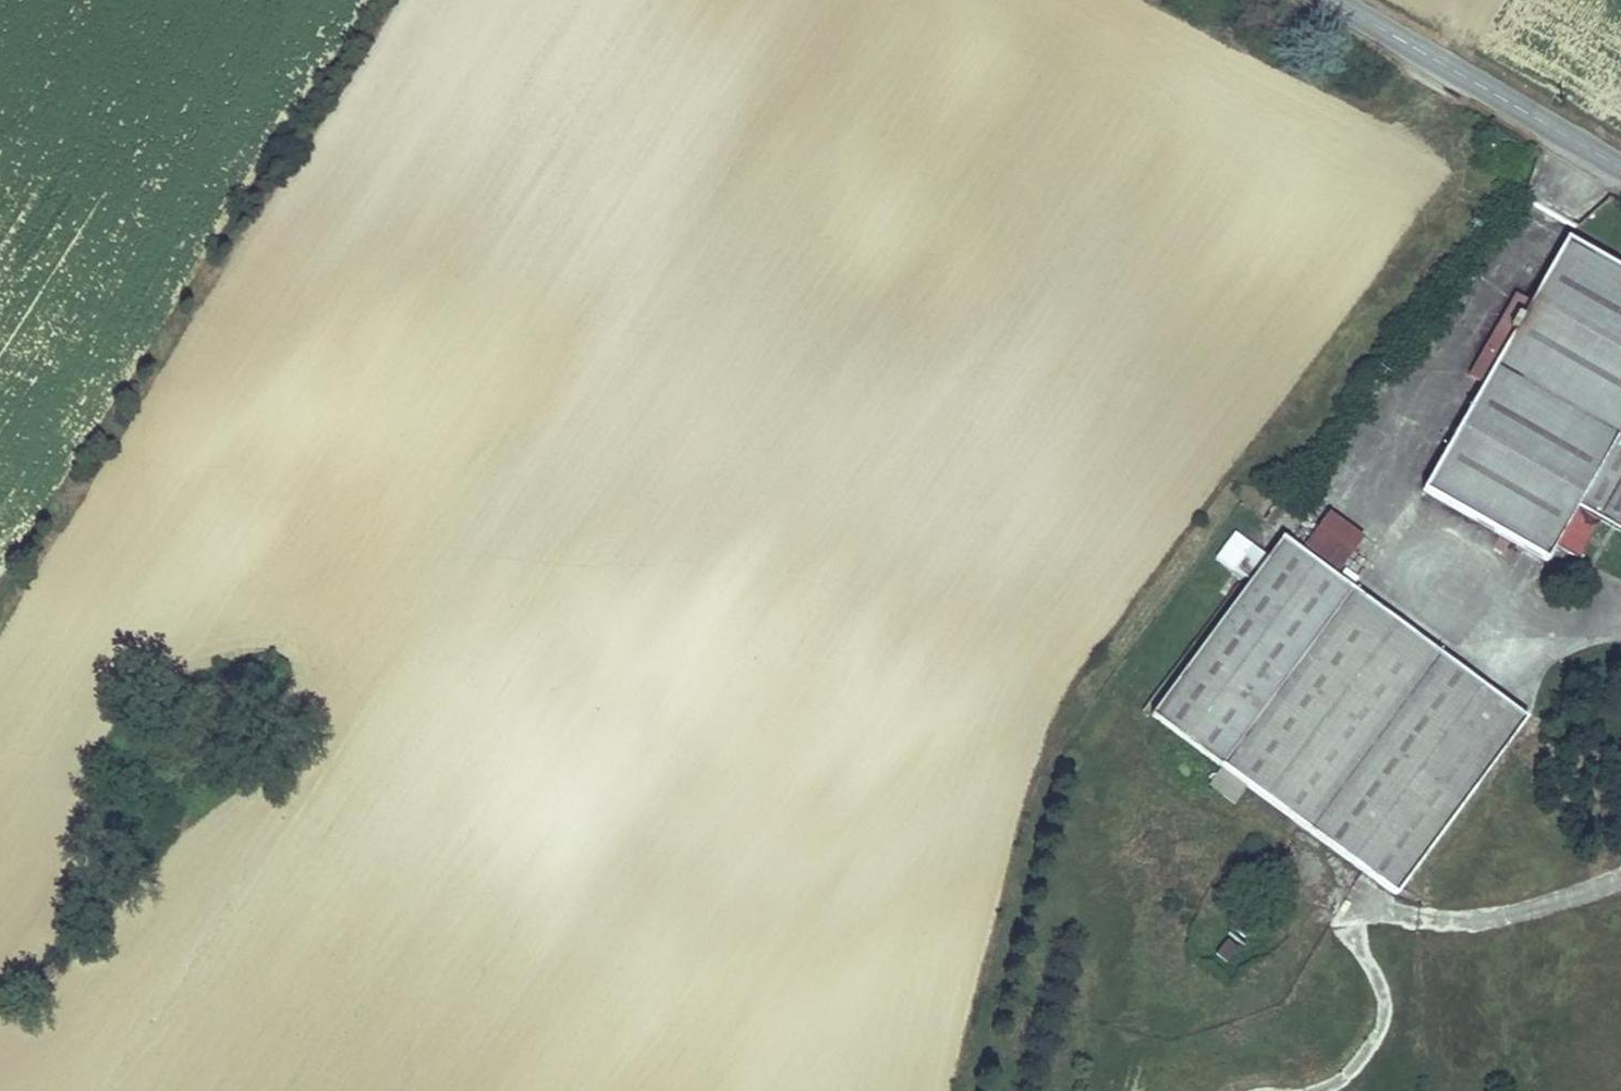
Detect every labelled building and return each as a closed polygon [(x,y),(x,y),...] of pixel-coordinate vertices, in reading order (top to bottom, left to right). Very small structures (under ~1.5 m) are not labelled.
[(1575,242),(1542,302),(1530,295),(1484,377),(1497,384),(1438,490),(1563,560),(1573,542),(1595,555),(1615,519),(1620,522),(1620,268),(1575,242)] [(1341,510),(1320,540),(1349,562),(1371,533),(1341,510)] [(1534,721),(1293,531),(1277,552),(1261,539),(1240,567),(1254,578),(1156,703),(1397,894),(1482,786),(1534,721)] [(1220,766),(1207,783),(1234,804),(1247,787),(1220,766)] [(1227,962),(1242,945),(1228,932),(1213,949),(1227,962)]
